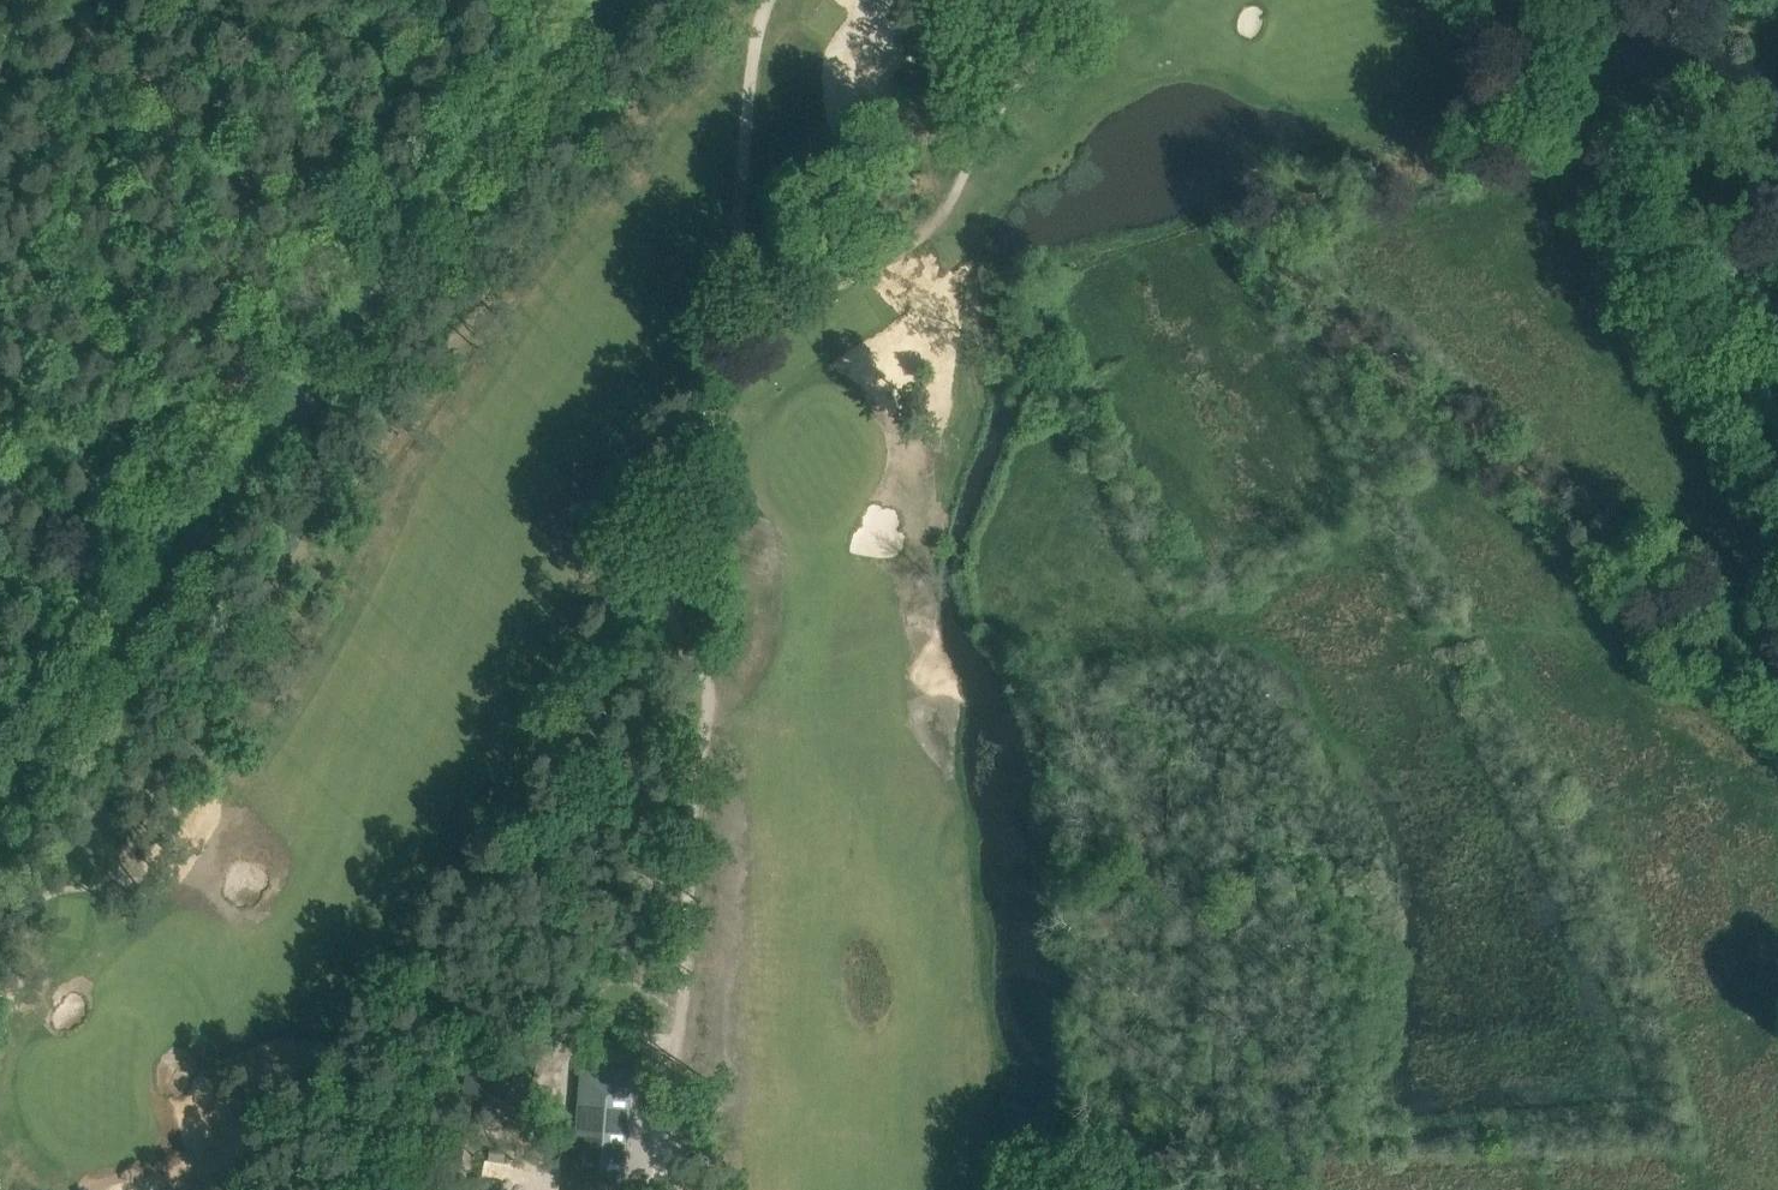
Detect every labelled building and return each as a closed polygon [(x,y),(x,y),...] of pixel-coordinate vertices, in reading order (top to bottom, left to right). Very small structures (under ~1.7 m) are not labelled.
[(571,1189),(624,1189),(631,1099),(636,1100),(638,1074),(632,1073),(632,1067),(587,1064),(586,1069),(580,1068),(571,1189)] [(557,1180),(538,1179),(538,1174),(496,1174),(496,1189),(557,1189),(557,1180)]
